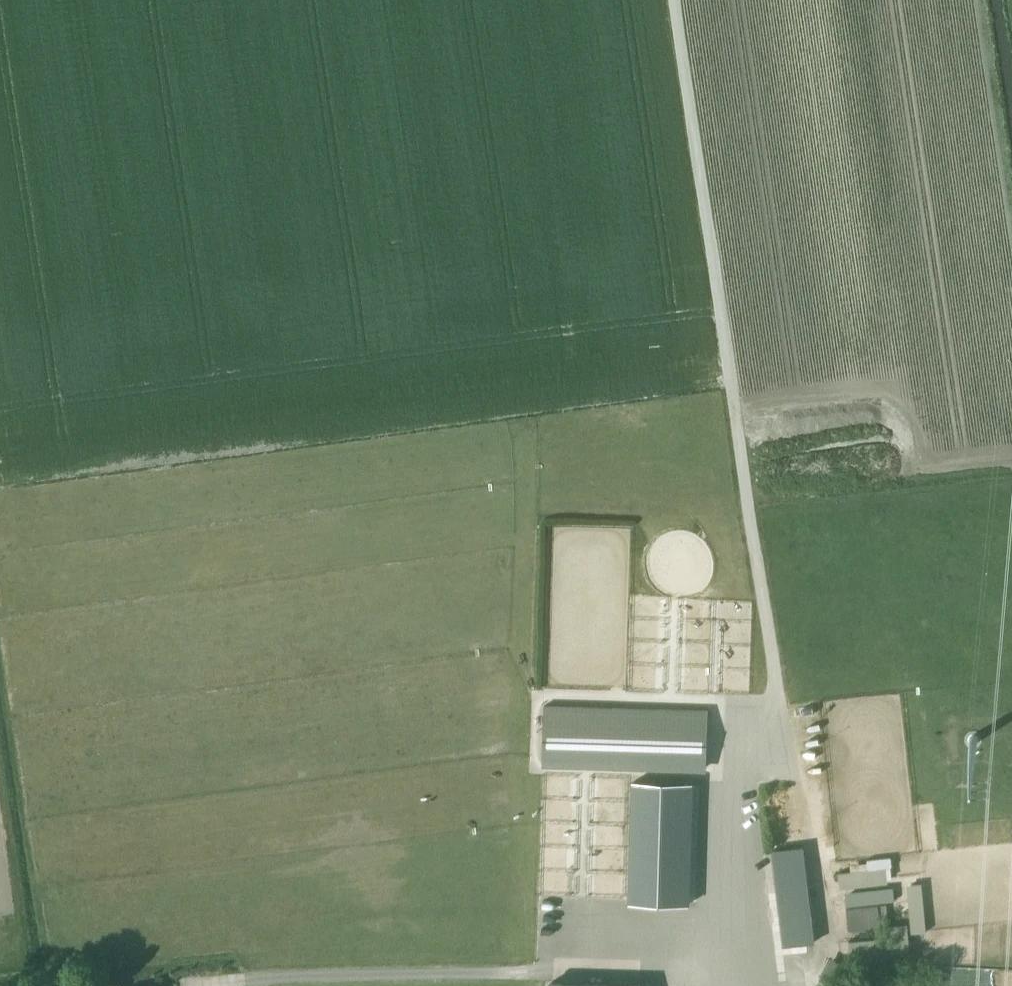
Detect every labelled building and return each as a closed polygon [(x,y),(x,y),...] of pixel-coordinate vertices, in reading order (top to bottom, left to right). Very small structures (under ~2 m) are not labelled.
[(659,709),(659,724),(543,720),(542,762),(706,766),(708,710),(659,709)] [(969,738),(969,739),(969,740),(969,741),(970,742),(971,743),(972,744),(973,744),(974,744),(975,743),(976,743),(977,742),(977,741),(977,739),(977,738),(977,737),(976,736),(975,736),(974,735),(973,735),(972,735),(971,735),(970,736),(969,737),(969,738)] [(802,847),(772,851),(783,946),(793,945),(814,942),(802,847)] [(893,891),(845,896),(845,901),(846,905),(886,901),(894,900),(893,891)] [(878,904),(846,908),(848,930),(880,927),(878,904)] [(889,936),(848,940),(850,961),(856,961),(910,956),(907,923),(889,925),(888,925),(889,936)] [(791,985),(805,985),(800,949),(786,951),(791,985)]
